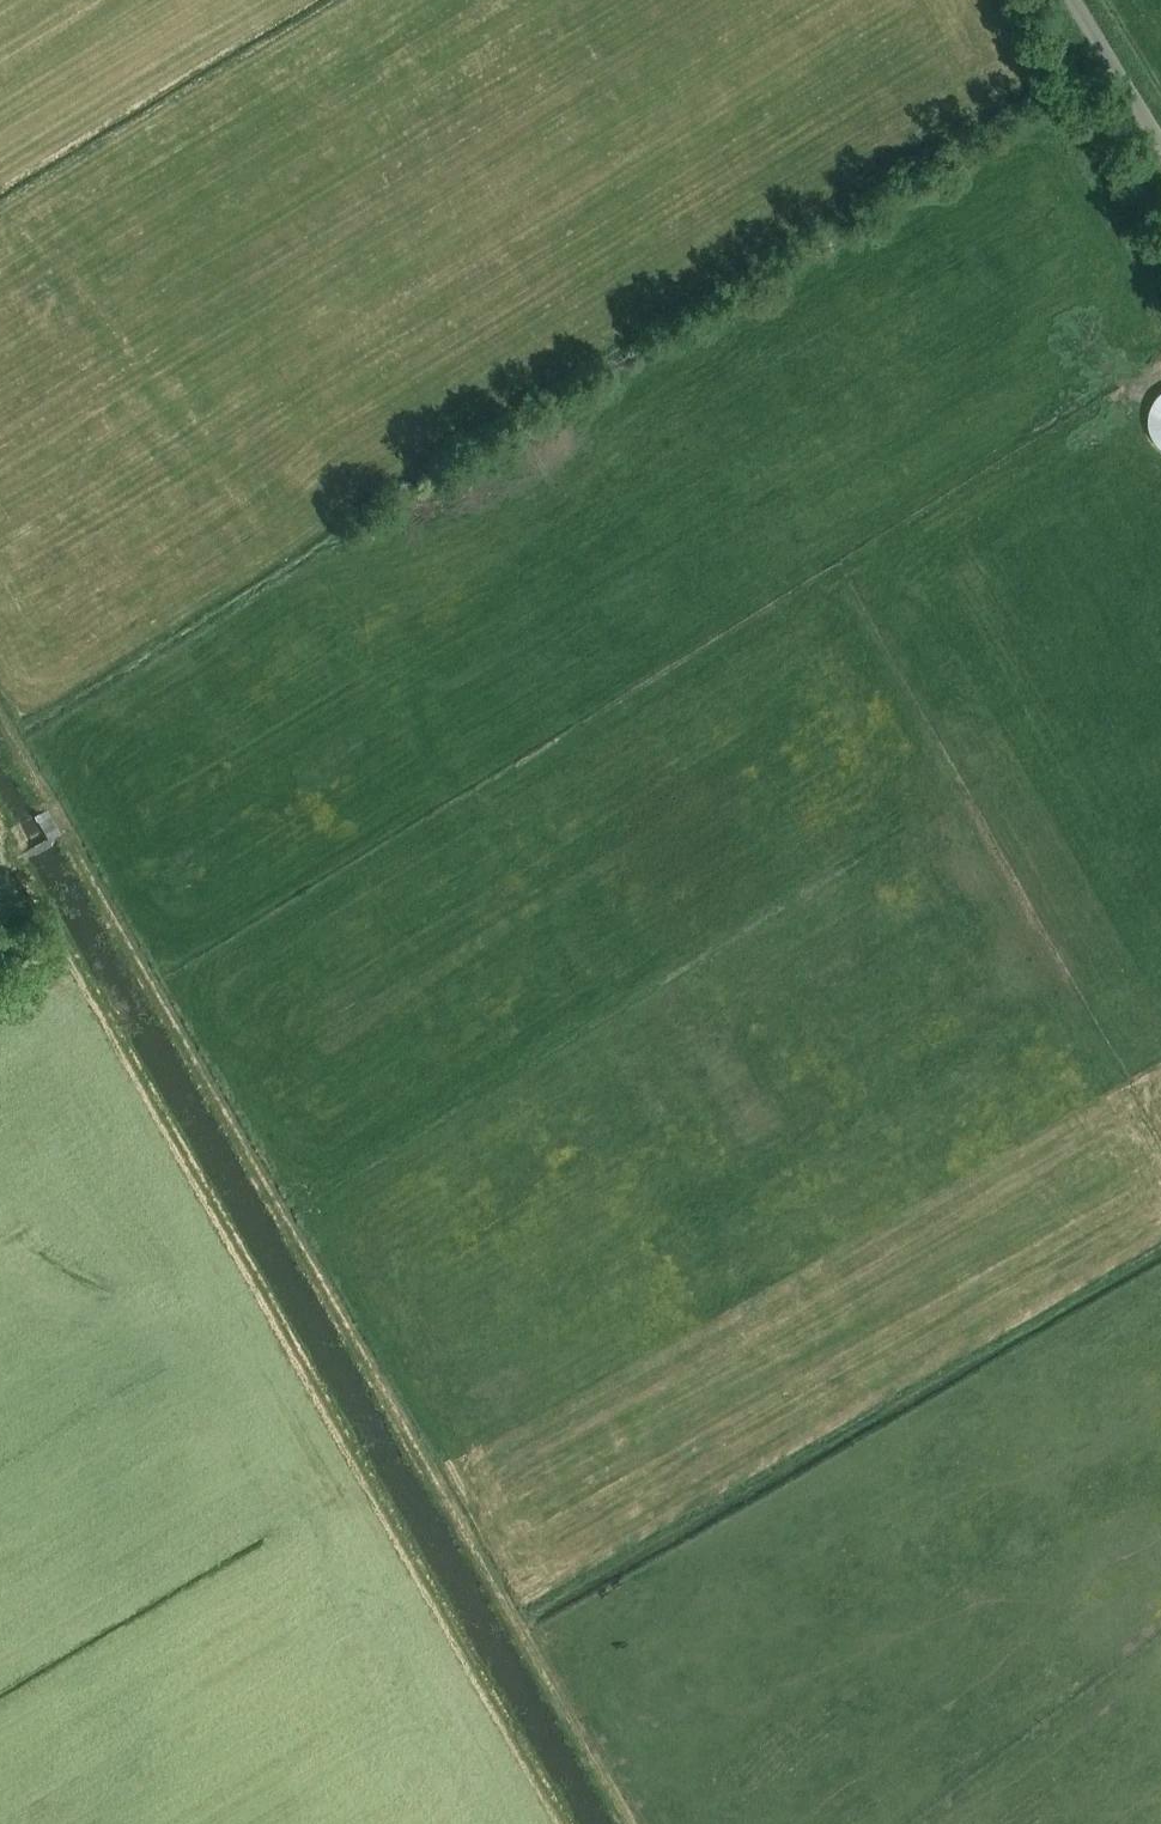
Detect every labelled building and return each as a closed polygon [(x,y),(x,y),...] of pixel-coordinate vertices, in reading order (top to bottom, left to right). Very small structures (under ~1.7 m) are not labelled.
[(1160,392),(1159,393),(1159,394),(1158,394),(1157,395),(1157,396),(1156,397),(1155,398),(1154,399),(1154,400),(1153,401),(1153,402),(1152,403),(1152,404),(1151,405),(1151,406),(1151,407),(1150,408),(1150,409),(1149,410),(1149,411),(1149,412),(1149,413),(1149,414),(1149,415),(1149,416),(1148,417),(1148,418),(1148,419),(1148,420),(1148,421),(1149,422),(1149,423),(1149,424),(1149,425),(1149,426),(1149,427),(1150,428),(1150,429),(1150,430),(1150,431),(1151,432),(1151,433),(1152,434),(1152,435),(1153,436),(1153,437),(1154,438),(1154,439),(1155,439),(1155,440),(1156,441),(1157,442),(1158,443),(1158,444),(1159,445),(1160,445),(1160,446),(1160,392)]
